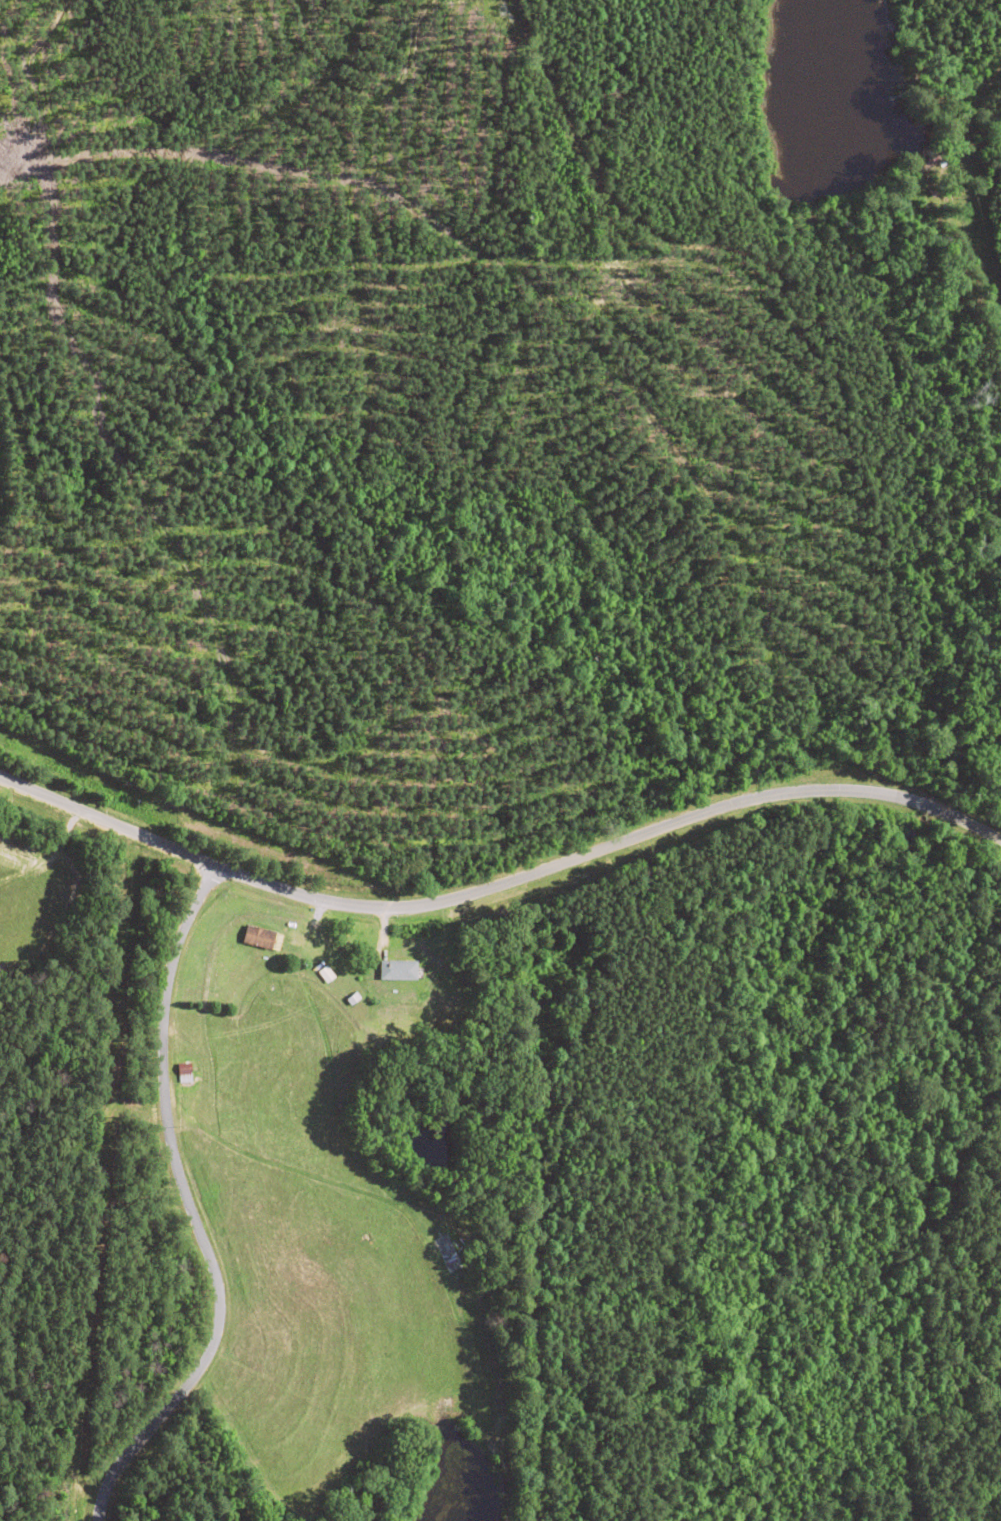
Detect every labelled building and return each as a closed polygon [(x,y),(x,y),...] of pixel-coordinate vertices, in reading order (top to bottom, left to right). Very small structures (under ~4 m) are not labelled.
[(276,936),(246,924),(239,941),(270,953),(276,936)] [(414,961),(377,961),(377,980),(414,980),(414,961)] [(182,1082),(196,1082),(196,1068),(182,1068),(182,1082)]
